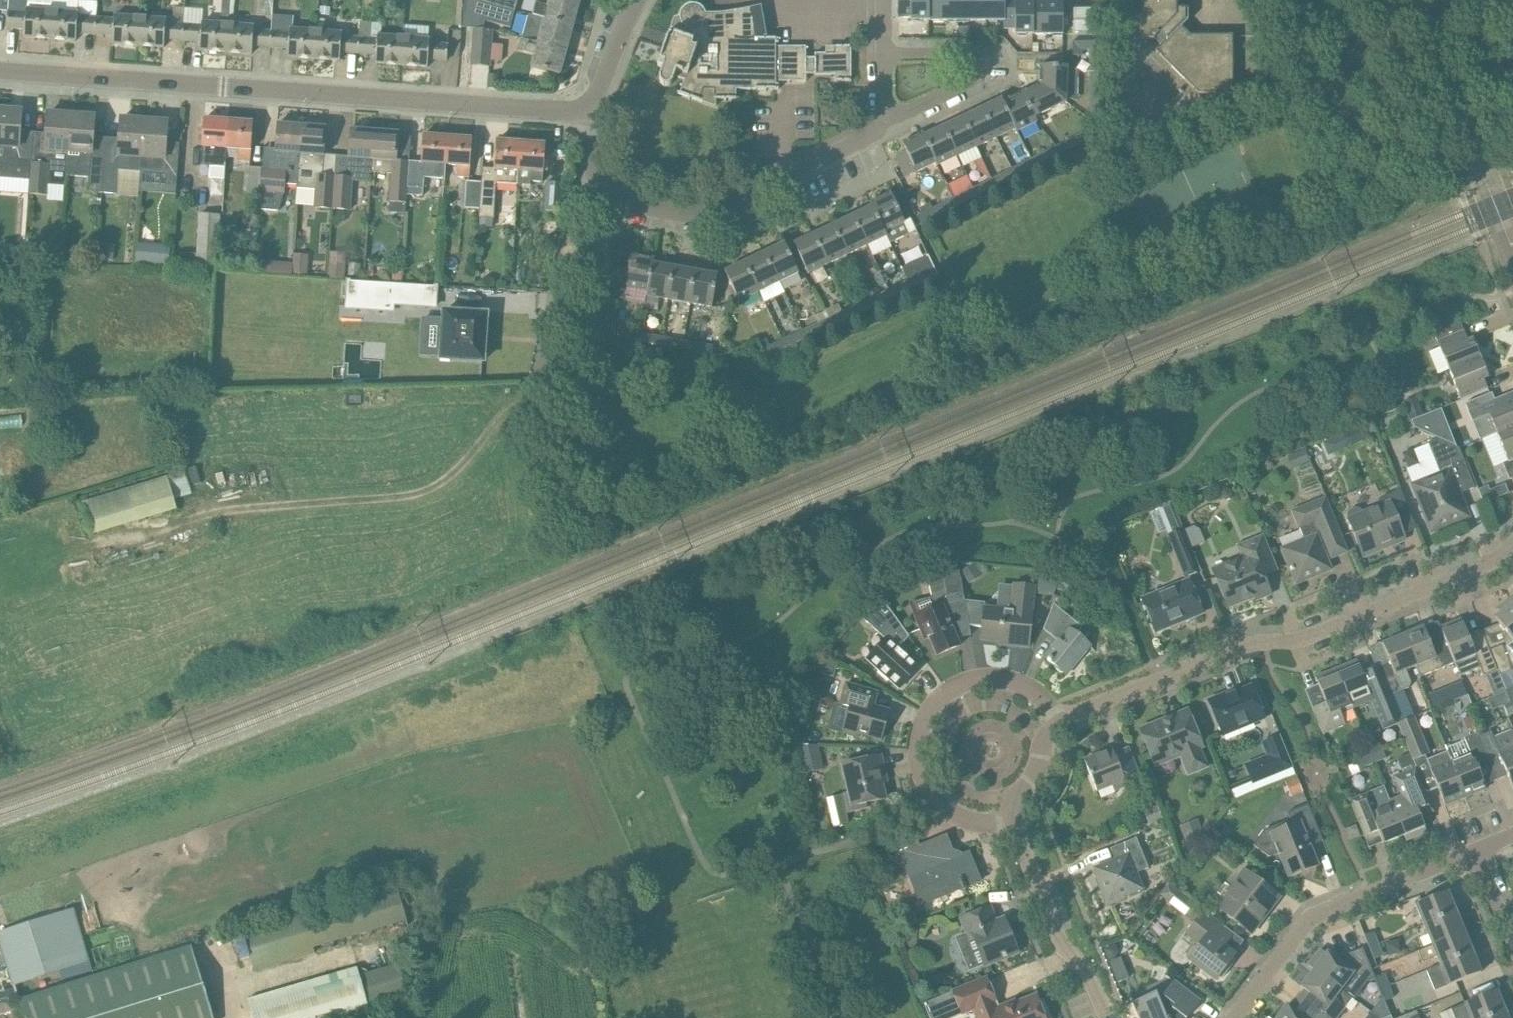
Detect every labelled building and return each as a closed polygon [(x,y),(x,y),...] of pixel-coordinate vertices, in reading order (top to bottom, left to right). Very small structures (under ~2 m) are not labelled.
[(8,11),(9,0),(0,0),(0,11),(8,11)] [(51,38),(76,40),(77,32),(95,34),(96,17),(98,0),(79,0),(79,12),(53,10),(51,25),(51,38)] [(183,40),(201,42),(200,50),(226,52),(228,24),(230,0),(228,0),(222,0),(220,23),(202,22),(202,25),(184,24),(183,40)] [(367,10),(379,10),(379,0),(367,0),(367,10)] [(468,28),(474,28),(483,29),(485,21),(510,27),(515,11),(475,0),(470,0),(468,28)] [(515,11),(518,0),(475,0),(515,11)] [(573,27),(580,3),(568,0),(538,0),(533,15),(529,14),(529,15),(573,27)] [(900,18),(912,18),(912,20),(1004,20),(1004,28),(1016,28),(1016,34),(1063,34),(1063,1),(1017,1),(1017,0),(900,0),(900,18)] [(1177,0),(1142,0),(1142,15),(1137,15),(1137,39),(1154,39),(1155,38),(1161,45),(1156,51),(1197,93),(1233,93),(1233,35),(1190,35),(1182,27),(1188,20),(1188,8),(1177,8),(1177,0)] [(321,6),(320,14),(330,15),(331,7),(321,6)] [(760,10),(760,6),(737,10),(726,12),(716,13),(702,13),(701,10),(699,9),(697,7),(694,7),(692,7),(690,7),(689,8),(687,9),(685,11),(685,12),(684,14),(684,16),(684,18),(685,21),(686,23),(688,24),(685,32),(671,27),(658,66),(663,67),(660,77),(660,78),(660,81),(660,82),(661,83),(663,85),(665,86),(667,86),(668,86),(670,85),(671,84),(672,83),(673,82),(675,76),(685,80),(680,93),(678,92),(677,93),(703,102),(716,106),(716,99),(739,99),(739,98),(736,98),(736,89),(779,89),(779,87),(777,87),(777,81),(807,81),(807,69),(815,69),(815,74),(835,74),(835,81),(852,81),(851,46),(835,46),(835,53),(815,53),(815,57),(806,58),(806,46),(776,46),(776,40),(779,40),(779,38),(766,38),(766,36),(765,36),(762,21),(764,21),(762,10),(760,10)] [(25,36),(50,38),(53,10),(27,8),(26,12),(8,10),(7,27),(25,28),(25,36)] [(288,56),(314,58),(316,30),(293,29),(294,16),(273,14),(272,31),(271,47),(289,48),(288,56)] [(96,17),(95,34),(113,35),(112,43),(138,45),(141,17),(115,15),(114,19),(96,17)] [(533,16),(529,32),(524,31),(522,38),(567,50),(573,27),(533,16)] [(141,17),(138,45),(164,47),(165,39),(183,40),(184,24),(166,23),(167,19),(141,17)] [(360,37),(358,54),(376,55),(376,63),(402,65),(404,37),(382,36),(382,23),(361,21),(360,37)] [(228,24),(226,52),(252,54),(253,46),(271,47),(272,31),(254,30),(254,26),(228,24)] [(474,28),(472,64),(490,65),(492,30),(483,29),(474,28)] [(360,37),(342,36),(342,32),(341,32),(316,30),(314,58),(340,60),(341,52),(358,54),(360,37)] [(430,39),(404,37),(402,65),(428,67),(428,59),(447,60),(448,44),(430,43),(430,39)] [(567,50),(522,38),(519,51),(535,55),(532,67),(560,74),(567,50)] [(1073,41),(1073,55),(1082,55),(1082,51),(1089,51),(1089,55),(1090,115),(1100,122),(1099,55),(1099,41),(1086,41),(1073,41)] [(1512,55),(1499,61),(1505,74),(1512,70),(1512,58),(1512,55)] [(1041,65),(1040,84),(1066,101),(1068,66),(1041,65)] [(498,75),(489,74),(488,87),(487,87),(487,89),(488,89),(488,88),(496,89),(497,89),(498,75)] [(1040,84),(1023,92),(1035,116),(1066,101),(1040,84)] [(1035,116),(1023,92),(1010,98),(1009,95),(1001,99),(1015,128),(1017,131),(1037,121),(1035,116)] [(982,108),(996,137),(1015,128),(1001,99),(982,108)] [(962,118),(977,146),(996,137),(982,108),(962,118)] [(29,194),(33,139),(20,138),(22,111),(0,109),(0,177),(29,179),(28,194),(29,194)] [(46,140),(33,139),(29,194),(47,196),(48,184),(66,186),(67,176),(72,114),(48,113),(46,140)] [(72,114),(67,176),(89,177),(88,192),(103,193),(106,144),(93,143),(95,116),(72,114)] [(141,164),(145,120),(121,118),(119,145),(106,144),(103,193),(116,194),(118,170),(141,171),(141,164)] [(201,156),(201,166),(211,166),(210,178),(224,179),(226,163),(227,148),(229,120),(204,118),(203,138),(201,156)] [(951,123),(943,127),(957,156),(959,155),(965,166),(975,161),(982,157),(977,146),(962,118),(951,123)] [(141,164),(141,171),(150,172),(168,173),(167,187),(177,187),(180,150),(166,149),(168,122),(145,120),(142,156),(142,164),(141,164)] [(229,120),(227,148),(239,149),(238,160),(251,160),(253,122),(229,120)] [(262,168),(261,191),(285,193),(285,184),(297,185),(297,189),(298,189),(302,125),(277,124),(276,144),(276,148),(263,148),(263,155),(262,168)] [(302,125),(298,189),(315,190),(314,208),(332,210),(335,175),(323,175),(324,166),(327,127),(302,125)] [(922,133),(935,162),(937,165),(957,156),(943,127),(931,132),(930,129),(922,133)] [(351,168),(350,176),(353,177),(372,178),(372,170),(374,144),(375,131),(350,129),(349,149),(348,168),(351,168)] [(407,194),(410,161),(410,160),(410,151),(398,150),(400,133),(375,131),(372,170),(391,171),(389,202),(390,202),(389,212),(405,212),(406,194),(407,194)] [(935,162),(922,133),(903,142),(907,151),(896,156),(906,176),(935,162)] [(410,161),(407,194),(423,195),(424,177),(445,178),(446,165),(448,136),(424,135),(421,162),(410,161)] [(473,138),(448,136),(446,165),(459,166),(458,176),(470,177),(473,138)] [(483,167),(482,182),(479,218),(480,218),(479,227),(493,227),(496,183),(518,184),(521,142),(497,140),(495,168),(483,167)] [(521,142),(518,184),(531,185),(531,181),(543,182),(546,144),(521,142)] [(982,157),(975,161),(980,170),(987,167),(982,157)] [(1011,168),(1016,177),(1034,167),(1030,159),(1011,168)] [(260,194),(262,168),(250,167),(248,193),(260,194)] [(997,186),(1016,177),(1011,168),(993,178),(997,186)] [(353,177),(335,175),(332,210),(351,211),(353,177)] [(973,188),(977,196),(997,186),(993,178),(973,188)] [(478,218),(479,218),(482,182),(467,181),(466,194),(464,207),(479,208),(478,218)] [(563,183),(547,182),(545,210),(561,211),(563,183)] [(956,207),(977,196),(973,188),(952,198),(956,207)] [(891,192),(870,202),(872,206),(887,234),(891,243),(917,230),(911,218),(905,221),(900,210),(891,192)] [(956,207),(952,198),(917,216),(921,225),(956,207)] [(887,234),(872,206),(852,216),(866,244),(887,234)] [(221,215),(199,214),(195,268),(217,269),(221,215)] [(245,244),(256,245),(258,215),(247,215),(245,244)] [(866,244),(852,216),(833,225),(847,253),(866,244)] [(847,253),(833,225),(814,234),(827,262),(847,253)] [(827,262),(814,234),(794,243),(808,272),(827,262)] [(785,243),(765,252),(779,282),(799,272),(785,243)] [(29,244),(28,257),(36,257),(37,245),(29,244)] [(165,264),(167,248),(142,245),(140,261),(165,264)] [(101,259),(114,261),(115,251),(103,249),(101,259)] [(745,262),(759,291),(779,282),(765,252),(745,262)] [(294,253),(292,275),(308,276),(309,254),(294,253)] [(647,291),(653,258),(632,255),(626,287),(647,291)] [(908,279),(907,280),(911,289),(939,276),(938,275),(937,272),(929,255),(914,262),(919,274),(908,279)] [(662,260),(653,258),(647,291),(647,295),(656,296),(669,299),(674,267),(661,264),(662,260)] [(346,260),(329,260),(328,277),(345,278),(346,260)] [(739,301),(759,291),(745,262),(725,271),(739,301)] [(690,303),(696,271),(674,267),(669,299),(690,303)] [(392,270),(392,284),(403,284),(403,271),(392,270)] [(718,275),(696,271),(690,303),(712,306),(718,275)] [(888,289),(887,289),(892,298),(911,289),(907,280),(888,289)] [(350,281),(348,308),(393,311),(393,310),(394,304),(436,307),(437,286),(433,286),(403,284),(392,284),(350,281)] [(869,298),(868,298),(872,307),(892,298),(887,289),(869,298)] [(849,307),(849,308),(853,316),(872,307),(868,298),(849,307)] [(833,326),(853,316),(849,308),(842,311),(838,303),(826,309),(833,326)] [(825,318),(802,330),(806,339),(833,326),(826,309),(825,310),(828,317),(825,318)] [(441,358),(444,358),(481,360),(481,361),(484,361),(484,358),(487,317),(487,316),(487,314),(485,314),(447,311),(444,311),(444,314),(442,356),(441,356),(441,358)] [(1434,333),(1449,370),(1481,357),(1473,338),(1468,340),(1461,322),(1434,333)] [(623,339),(626,339),(638,342),(640,333),(624,330),(623,339)] [(802,330),(782,339),(786,348),(806,339),(802,330)] [(654,344),(655,336),(640,333),(638,342),(654,344)] [(684,341),(668,338),(666,346),(682,349),(684,341)] [(767,357),(786,348),(782,339),(763,349),(767,357)] [(698,352),(699,343),(684,341),(682,349),(698,352)] [(1481,357),(1449,370),(1461,400),(1469,396),(1476,393),(1476,394),(1488,389),(1484,379),(1489,376),(1481,357)] [(1400,374),(1393,376),(1397,388),(1405,386),(1400,374)] [(1465,402),(1472,419),(1488,413),(1497,433),(1512,426),(1512,392),(1498,398),(1494,399),(1491,392),(1489,393),(1478,397),(1465,402)] [(1421,414),(1416,401),(1406,405),(1411,418),(1421,414)] [(1442,408),(1412,420),(1415,427),(1456,445),(1442,408)] [(1366,424),(1353,429),(1358,443),(1372,437),(1366,424)] [(1497,433),(1508,461),(1503,463),(1510,479),(1512,478),(1512,426),(1497,433)] [(1419,462),(1407,466),(1412,480),(1410,481),(1416,494),(1424,514),(1431,533),(1470,517),(1461,493),(1475,487),(1468,469),(1464,459),(1459,447),(1456,446),(1437,438),(1429,442),(1413,448),(1419,462)] [(136,520),(177,507),(169,481),(128,493),(136,520)] [(1488,485),(1479,489),(1484,502),(1494,498),(1488,485)] [(1222,489),(1220,493),(1222,498),(1226,500),(1232,498),(1234,494),(1232,490),(1227,487),(1222,489)] [(1331,569),(1329,563),(1327,559),(1348,551),(1326,497),(1293,511),(1299,528),(1300,527),(1305,540),(1282,549),(1296,583),(1331,569)] [(1159,510),(1151,514),(1159,533),(1166,530),(1169,536),(1184,530),(1172,501),(1157,507),(1159,510)] [(1361,508),(1357,507),(1350,510),(1348,513),(1347,516),(1349,519),(1348,519),(1362,552),(1389,541),(1391,545),(1406,539),(1391,502),(1364,513),(1363,510),(1361,508)] [(1184,530),(1169,536),(1180,564),(1195,557),(1184,530)] [(1257,595),(1269,590),(1263,575),(1278,569),(1264,534),(1236,545),(1242,558),(1215,569),(1217,575),(1216,576),(1228,607),(1257,595)] [(934,608),(915,616),(917,620),(925,639),(929,637),(937,655),(960,645),(958,640),(950,621),(967,619),(968,626),(970,626),(966,606),(966,601),(964,590),(961,574),(959,561),(958,561),(942,568),(944,577),(946,593),(932,596),(934,608)] [(974,564),(963,570),(970,582),(981,576),(974,564)] [(1041,591),(1054,593),(1062,572),(1044,570),(1041,591)] [(1072,580),(1064,577),(1058,590),(1065,593),(1067,590),(1070,591),(1074,582),(1072,580)] [(1201,609),(1189,580),(1142,598),(1156,632),(1173,625),(1172,621),(1201,609)] [(985,603),(966,601),(966,606),(970,626),(983,627),(981,639),(1000,641),(1000,643),(1029,646),(1031,626),(1032,612),(1034,586),(1015,584),(1012,610),(985,607),(985,603)] [(898,601),(894,589),(879,594),(887,605),(898,601)] [(909,636),(887,605),(879,594),(869,605),(882,617),(877,624),(901,646),(909,636)] [(1510,599),(1496,609),(1499,614),(1498,621),(1510,637),(1512,641),(1512,603),(1510,599)] [(1064,612),(1054,604),(1044,629),(1047,632),(1058,641),(1045,657),(1067,674),(1090,646),(1095,651),(1096,650),(1076,634),(1083,627),(1064,612)] [(1440,627),(1445,639),(1455,663),(1460,675),(1480,667),(1484,676),(1498,670),(1486,638),(1472,644),(1461,618),(1440,627)] [(1420,676),(1455,663),(1445,639),(1431,644),(1424,626),(1403,635),(1416,666),(1420,676)] [(1482,630),(1484,635),(1486,638),(1498,670),(1500,675),(1512,670),(1512,663),(1512,662),(1505,643),(1491,649),(1484,631),(1484,630),(1482,630)] [(1416,666),(1403,635),(1383,643),(1390,661),(1376,667),(1377,668),(1388,696),(1409,688),(1411,682),(1406,670),(1416,666)] [(904,654),(886,638),(867,658),(880,670),(880,673),(887,679),(889,679),(900,688),(919,667),(904,654)] [(834,672),(837,663),(825,660),(822,669),(834,672)] [(1383,684),(1369,690),(1357,660),(1336,668),(1343,684),(1353,708),(1372,700),(1383,729),(1398,723),(1383,684)] [(1316,677),(1327,705),(1314,711),(1323,734),(1346,724),(1341,713),(1353,708),(1343,684),(1336,668),(1316,677)] [(853,685),(846,683),(840,705),(850,708),(843,732),(859,737),(860,733),(881,739),(890,710),(868,704),(872,691),(853,685)] [(1265,717),(1252,687),(1227,697),(1226,694),(1209,701),(1217,719),(1223,734),(1265,717)] [(1511,702),(1507,691),(1488,699),(1493,709),(1511,702)] [(1202,747),(1189,714),(1165,724),(1163,720),(1141,729),(1156,766),(1181,756),(1189,774),(1207,767),(1199,748),(1202,747)] [(1415,716),(1399,723),(1414,760),(1430,753),(1415,716)] [(1469,716),(1464,719),(1468,729),(1473,727),(1469,716)] [(1489,763),(1501,758),(1512,788),(1512,730),(1495,737),(1493,732),(1479,737),(1489,763)] [(1450,747),(1447,745),(1445,746),(1448,752),(1466,797),(1486,788),(1478,767),(1489,763),(1478,734),(1465,738),(1460,740),(1458,744),(1450,747)] [(1293,766),(1281,736),(1264,743),(1269,756),(1262,759),(1269,776),(1293,766)] [(1368,746),(1371,754),(1383,750),(1380,741),(1368,746)] [(819,745),(809,745),(799,745),(805,773),(824,769),(819,745)] [(1360,759),(1371,754),(1368,746),(1356,751),(1360,759)] [(1140,779),(1128,749),(1115,754),(1107,751),(1085,760),(1097,790),(1113,784),(1115,789),(1140,779)] [(1383,750),(1371,754),(1375,762),(1386,758),(1383,750)] [(1448,752),(1427,761),(1445,805),(1466,797),(1448,752)] [(1375,762),(1371,754),(1360,759),(1363,767),(1375,762)] [(885,774),(881,755),(861,759),(842,764),(849,793),(827,799),(834,828),(849,822),(847,812),(867,808),(866,803),(886,798),(880,775),(885,774)] [(1429,797),(1417,767),(1403,773),(1394,776),(1398,785),(1402,795),(1390,800),(1403,832),(1404,835),(1407,841),(1428,833),(1425,826),(1421,817),(1434,812),(1429,797)] [(1303,793),(1297,777),(1285,781),(1291,797),(1303,793)] [(1350,800),(1364,835),(1378,829),(1383,843),(1404,835),(1390,800),(1384,787),(1364,794),(1350,800)] [(1265,830),(1254,845),(1270,857),(1279,853),(1289,877),(1319,865),(1308,839),(1320,834),(1323,841),(1319,830),(1308,804),(1288,812),(1290,819),(1287,821),(1288,825),(1274,830),(1273,826),(1265,830)] [(1157,806),(1146,810),(1151,823),(1162,818),(1157,806)] [(1204,835),(1201,825),(1182,832),(1186,842),(1204,835)] [(1360,835),(1356,825),(1346,829),(1350,839),(1360,835)] [(918,896),(960,879),(963,887),(981,881),(969,852),(955,858),(946,835),(920,846),(916,834),(891,843),(897,857),(901,855),(918,896)] [(1149,868),(1137,837),(1110,848),(1115,860),(1095,868),(1103,888),(1100,888),(1107,905),(1125,898),(1124,896),(1143,888),(1137,873),(1149,868)] [(886,859),(877,851),(869,861),(879,869),(886,859)] [(1279,896),(1276,894),(1245,870),(1216,907),(1251,933),(1265,916),(1279,896)] [(1159,894),(1169,902),(1178,890),(1168,883),(1159,894)] [(1416,904),(1424,925),(1456,911),(1448,891),(1416,904)] [(1171,953),(1171,954),(1171,955),(1171,956),(1171,957),(1172,958),(1173,959),(1173,960),(1174,961),(1175,962),(1176,963),(1177,963),(1178,964),(1179,964),(1180,964),(1181,964),(1182,964),(1183,964),(1184,964),(1185,964),(1186,963),(1187,963),(1188,963),(1188,962),(1189,961),(1190,961),(1190,960),(1200,967),(1203,970),(1202,974),(1209,979),(1214,978),(1216,980),(1218,977),(1222,978),(1228,970),(1226,966),(1235,954),(1215,939),(1224,927),(1209,915),(1204,912),(1205,911),(1195,903),(1186,914),(1196,921),(1185,935),(1171,953)] [(995,922),(989,907),(962,918),(968,934),(971,933),(984,965),(1018,952),(1008,927),(1004,929),(1000,920),(995,922)] [(74,911),(0,934),(0,938),(14,983),(89,960),(74,911)] [(1432,945),(1465,931),(1456,911),(1424,925),(1432,945)] [(304,912),(242,929),(254,970),(315,952),(304,912)] [(903,946),(915,947),(916,931),(904,930),(903,946)] [(1440,965),(1473,952),(1465,931),(1432,945),(1419,950),(1423,961),(1437,956),(1440,965)] [(1369,947),(1378,944),(1373,932),(1364,935),(1369,947)] [(1104,948),(1109,960),(1116,958),(1118,951),(1115,944),(1104,948)] [(1378,944),(1369,947),(1374,959),(1383,955),(1378,944)] [(26,1017),(214,1017),(191,945),(20,998),(26,1017)] [(1342,990),(1353,998),(1354,999),(1366,982),(1376,978),(1375,977),(1363,947),(1362,947),(1363,950),(1339,960),(1328,951),(1326,953),(1321,949),(1309,965),(1342,990)] [(1473,952),(1440,965),(1426,971),(1435,991),(1481,972),(1473,952)] [(1302,1001),(1324,1017),(1337,1017),(1346,1007),(1353,998),(1342,990),(1309,965),(1314,969),(1301,986),(1309,992),(1302,1001)] [(248,999),(253,1017),(345,1017),(370,1011),(357,967),(248,999)] [(1375,977),(1376,978),(1380,990),(1389,986),(1384,974),(1375,977)] [(953,991),(963,1014),(974,1009),(977,1017),(1045,1017),(1036,995),(999,1010),(995,1001),(996,1000),(987,977),(968,984),(953,991)] [(1175,981),(1163,997),(1159,999),(1157,993),(1134,1002),(1140,1017),(1186,1017),(1200,1001),(1175,981)] [(1393,997),(1389,986),(1380,990),(1385,1001),(1393,997)] [(1506,1010),(1497,990),(1465,1003),(1465,1004),(1451,1009),(1455,1017),(1487,1017),(1506,1010)] [(945,1014),(939,997),(924,1003),(930,1017),(935,1017),(945,1014)] [(1277,1017),(1324,1017),(1302,1001),(1295,1010),(1287,1004),(1277,1017)]
